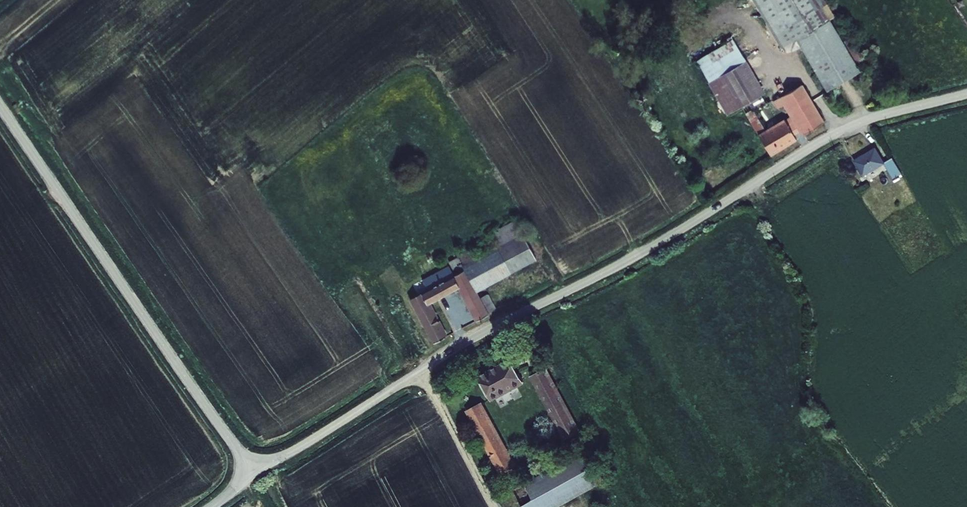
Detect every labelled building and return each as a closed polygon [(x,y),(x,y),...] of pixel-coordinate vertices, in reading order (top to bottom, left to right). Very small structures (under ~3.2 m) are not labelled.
[(830,19),(835,16),(826,0),(753,0),(781,49),(797,39),(830,19)] [(953,0),(949,0),(962,19),(965,18),(953,0)] [(830,19),(797,39),(827,91),(861,71),(830,19)] [(708,83),(746,61),(733,39),(696,61),(708,83)] [(746,61),(708,83),(727,115),(741,107),(761,95),(765,93),(746,61)] [(802,136),(825,122),(803,84),(773,101),(778,108),(783,106),(790,117),(799,132),(802,136)] [(765,103),(761,95),(741,107),(757,135),(758,134),(765,130),(753,110),(765,103)] [(784,119),(758,134),(770,156),(797,141),(794,136),(799,132),(790,117),(785,120),(784,119)] [(902,174),(893,158),(885,163),(876,148),(853,161),(863,177),(884,165),(894,179),(902,174)] [(462,266),(464,271),(477,293),(478,292),(486,289),(485,288),(537,260),(516,219),(492,233),(499,246),(474,259),(462,266)] [(456,269),(459,274),(464,271),(462,266),(474,259),(468,247),(456,254),(457,257),(449,262),(454,271),(456,269)] [(427,290),(454,276),(449,266),(422,280),(427,290)] [(427,290),(409,300),(433,344),(448,336),(440,320),(438,321),(437,319),(438,317),(431,303),(458,289),(475,321),(489,314),(489,313),(481,298),(478,292),(477,293),(464,271),(459,274),(454,276),(427,290)] [(488,294),(481,298),(489,313),(496,308),(488,294)] [(478,377),(492,403),(525,384),(511,359),(478,377)] [(548,368),(531,377),(566,441),(582,430),(548,368)] [(491,458),(501,476),(518,467),(483,403),(466,412),(489,456),(492,455),(493,457),(491,458)] [(560,437),(550,442),(555,452),(566,446),(560,437)] [(555,452),(550,442),(528,455),(533,465),(555,452)] [(600,486),(582,454),(526,485),(535,501),(525,506),(562,506),(600,486)]
